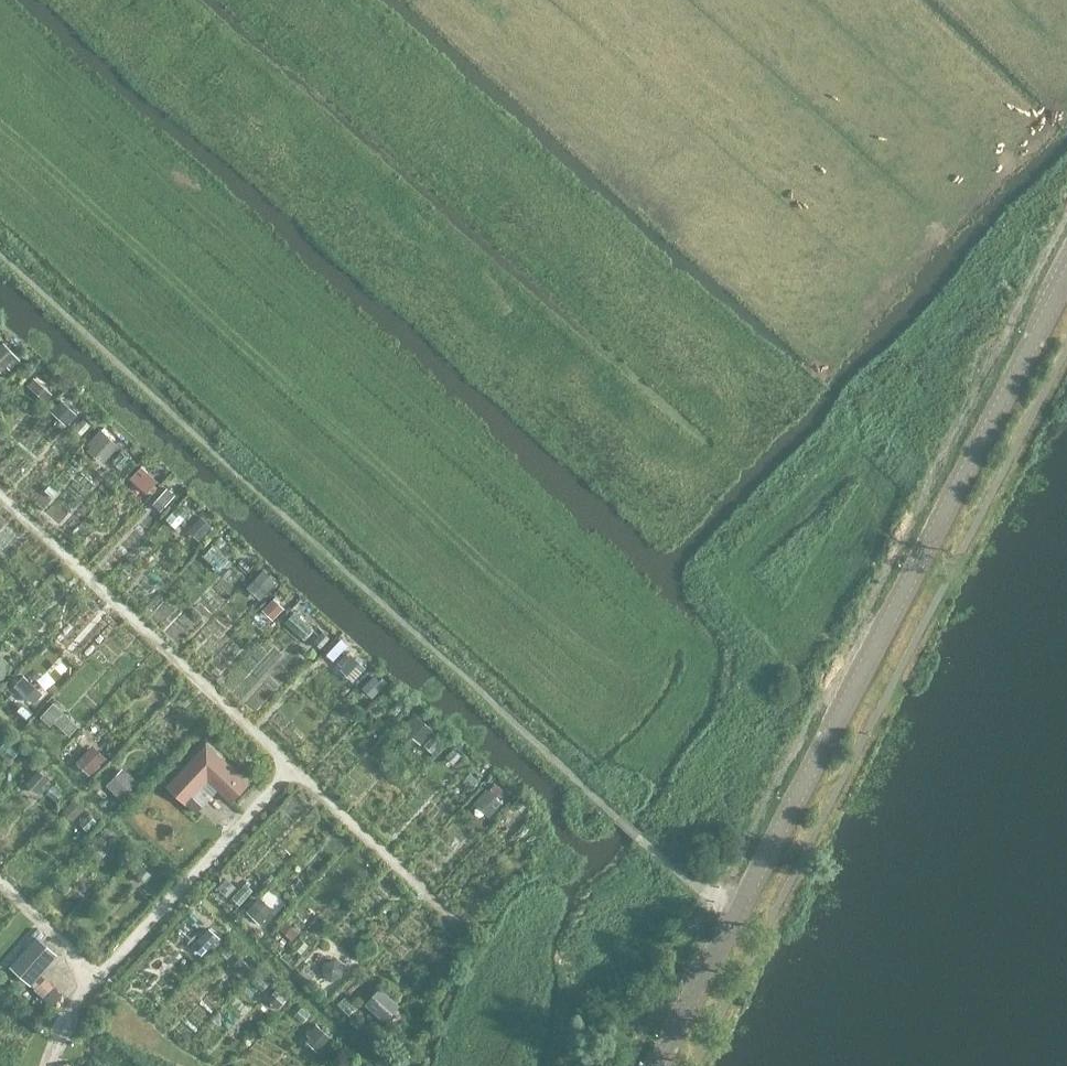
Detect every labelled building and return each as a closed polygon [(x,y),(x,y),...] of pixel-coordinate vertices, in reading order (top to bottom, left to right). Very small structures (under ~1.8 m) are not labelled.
[(0,341),(0,367),(4,371),(19,355),(2,338),(0,341)] [(86,444),(104,461),(120,444),(101,427),(86,444)] [(141,464),(130,477),(146,491),(157,479),(141,464)] [(160,479),(147,493),(162,508),(176,493),(160,479)] [(263,597),(278,581),(264,568),(249,584),(263,597)] [(341,638),(327,652),(354,679),(368,664),(341,638)] [(358,678),(376,691),(386,679),(367,666),(358,678)] [(422,741),(435,728),(417,711),(405,724),(422,741)] [(94,742),(77,759),(91,773),(108,756),(94,742)] [(206,742),(167,784),(197,813),(218,789),(229,801),(248,781),(206,742)] [(122,764),(106,785),(124,799),(140,778),(122,764)] [(501,802),(486,789),(474,803),(489,816),(501,802)] [(9,966),(30,983),(56,953),(36,936),(9,966)] [(381,984),(366,1001),(386,1019),(401,1002),(381,984)] [(321,1046),(330,1031),(316,1023),(307,1037),(321,1046)]
